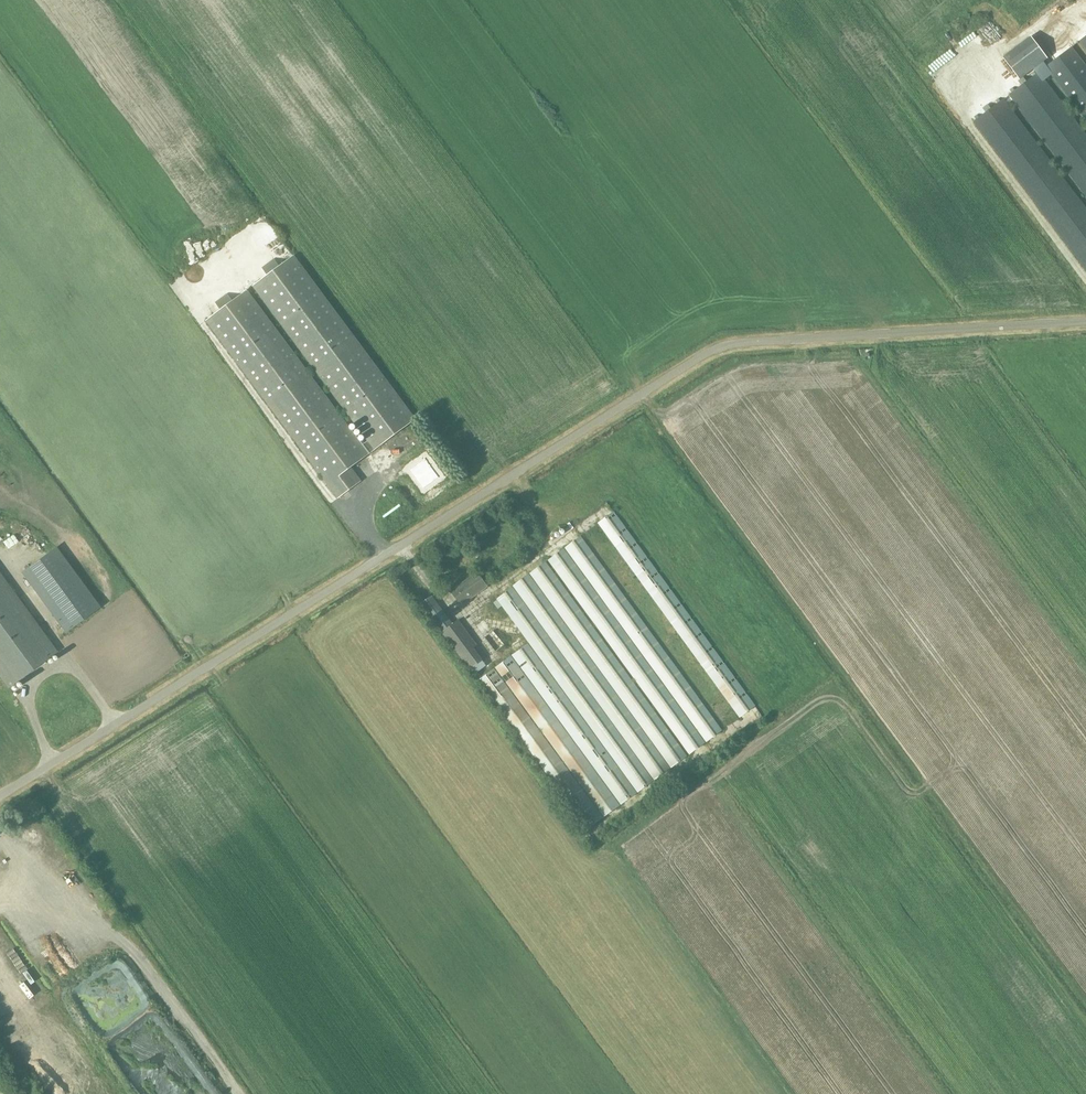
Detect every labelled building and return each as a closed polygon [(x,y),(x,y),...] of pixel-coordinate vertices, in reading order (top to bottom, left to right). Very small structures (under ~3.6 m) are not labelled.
[(1033,69),(1043,61),(1047,58),(1030,37),(1003,57),(1020,79),(1033,69)] [(1072,47),(1046,67),(1051,74),(1085,120),(1085,65),(1072,47)] [(1045,78),(1040,72),(1037,74),(1010,95),(1085,195),(1085,133),(1045,78)] [(974,122),(1085,269),(1085,207),(1004,99),(974,122)] [(232,221),(226,226),(233,234),(239,229),(232,221)] [(248,290),(207,320),(339,498),(361,482),(351,468),(416,419),(294,255),(253,286),(368,441),(363,445),(248,290)] [(394,459),(407,451),(402,444),(411,438),(406,431),(385,445),(394,459)] [(409,470),(424,489),(440,477),(425,458),(409,470)] [(558,479),(544,488),(548,494),(562,485),(558,479)] [(566,509),(559,512),(562,520),(569,517),(566,509)] [(614,512),(598,523),(740,718),(756,706),(614,512)] [(565,548),(706,742),(723,730),(581,536),(565,548)] [(56,547),(21,572),(66,632),(100,607),(56,547)] [(548,560),(690,754),(706,742),(564,548),(548,560)] [(546,562),(530,573),(671,768),(688,756),(546,562)] [(461,606),(488,586),(478,572),(451,592),(461,606)] [(528,575),(514,585),(657,781),(672,770),(528,575)] [(9,687),(56,653),(0,576),(0,675),(9,687)] [(514,588),(498,600),(638,793),(654,781),(514,588)] [(477,645),(459,620),(454,624),(433,595),(421,604),(470,670),(483,660),(474,648),(477,645)] [(490,640),(494,647),(500,643),(496,636),(490,640)] [(529,644),(512,656),(621,805),(637,793),(529,644)] [(493,649),(495,654),(503,650),(501,645),(493,649)] [(512,656),(496,667),(604,817),(620,805),(512,656)] [(479,680),(588,830),(603,818),(495,669),(479,680)] [(42,827),(30,837),(34,842),(46,832),(42,827)] [(67,939),(58,946),(69,962),(79,955),(67,939)] [(56,1051),(62,1048),(53,1033),(47,1036),(56,1051)] [(68,1068),(74,1065),(65,1050),(60,1053),(68,1068)] [(29,1053),(22,1059),(28,1066),(35,1061),(29,1053)] [(77,1066),(68,1073),(76,1085),(86,1079),(77,1066)] [(109,1075),(101,1082),(110,1093),(124,1093),(109,1075)] [(67,1093),(58,1080),(43,1091),(45,1093),(67,1093)]
